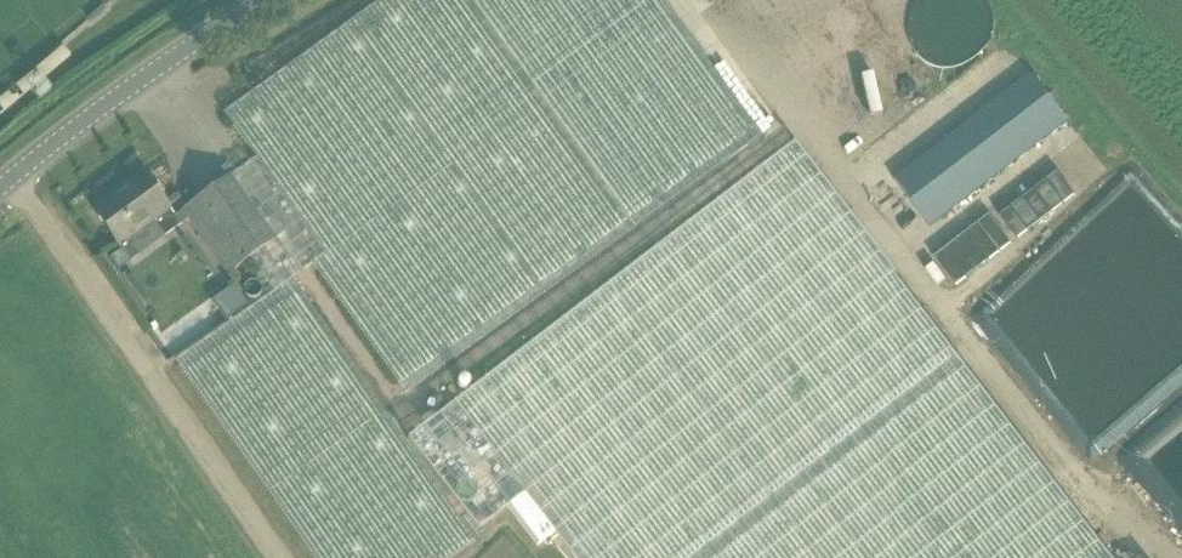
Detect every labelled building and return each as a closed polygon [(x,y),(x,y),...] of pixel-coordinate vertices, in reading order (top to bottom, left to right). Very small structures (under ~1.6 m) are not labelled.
[(227,275),(228,275),(244,263),(249,259),(273,292),(176,360),(315,557),(451,557),(474,542),(291,279),(312,264),(406,394),(634,230),(761,138),(661,0),(381,0),(224,113),(256,159),(175,217),(143,174),(127,185),(130,189),(96,214),(119,246),(153,221),(165,237),(189,220),(227,275)] [(1035,82),(903,203),(944,247),(1076,127),(1035,82)] [(406,439),(477,531),(508,507),(537,546),(553,534),(571,557),(1111,557),(793,143),(406,439)] [(1089,148),(979,243),(998,265),(1108,170),(1089,148)] [(122,250),(110,258),(119,270),(131,262),(122,250)] [(234,287),(213,302),(226,320),(247,306),(234,287)] [(171,309),(183,327),(206,312),(195,294),(171,309)] [(1129,456),(1129,485),(1115,474),(1174,557),(1181,557),(1181,389),(1176,397),(1162,397),(1162,415),(1129,456)]
